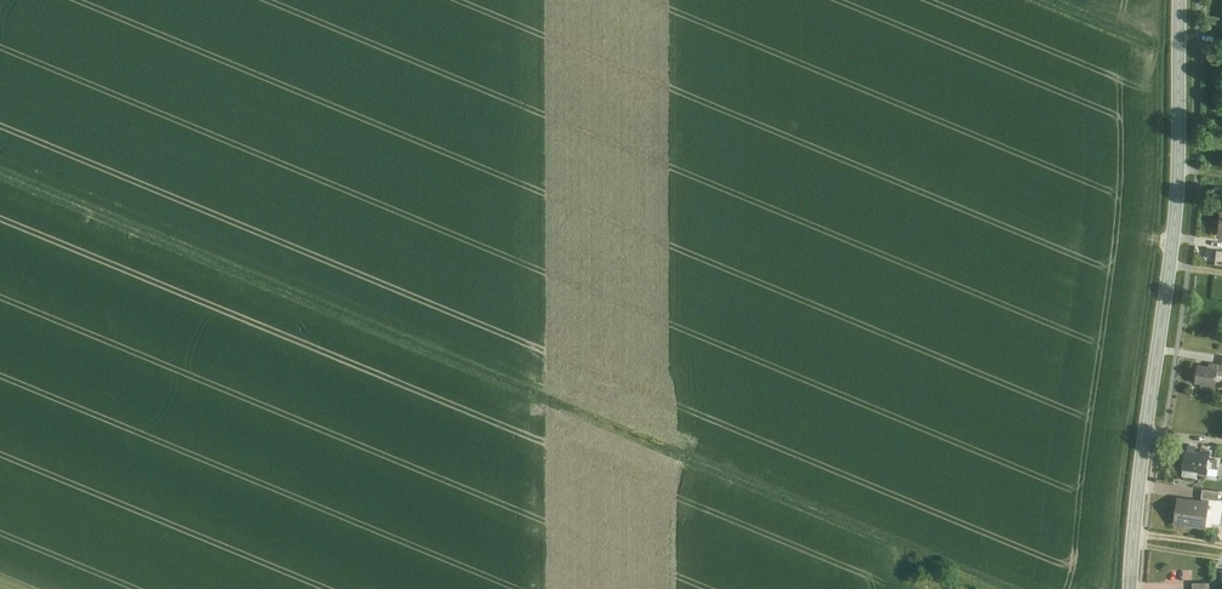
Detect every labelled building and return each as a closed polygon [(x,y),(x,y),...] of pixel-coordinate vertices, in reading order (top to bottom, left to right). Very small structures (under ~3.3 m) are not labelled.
[(1200,362),(1197,380),(1205,382),(1204,385),(1219,388),(1221,373),(1221,362),(1215,360),(1214,364),(1200,362)] [(1211,473),(1214,448),(1203,446),(1203,449),(1188,447),(1186,465),(1202,467),(1201,472),(1211,473)] [(1212,497),(1180,493),(1176,521),(1209,525),(1212,497)]
